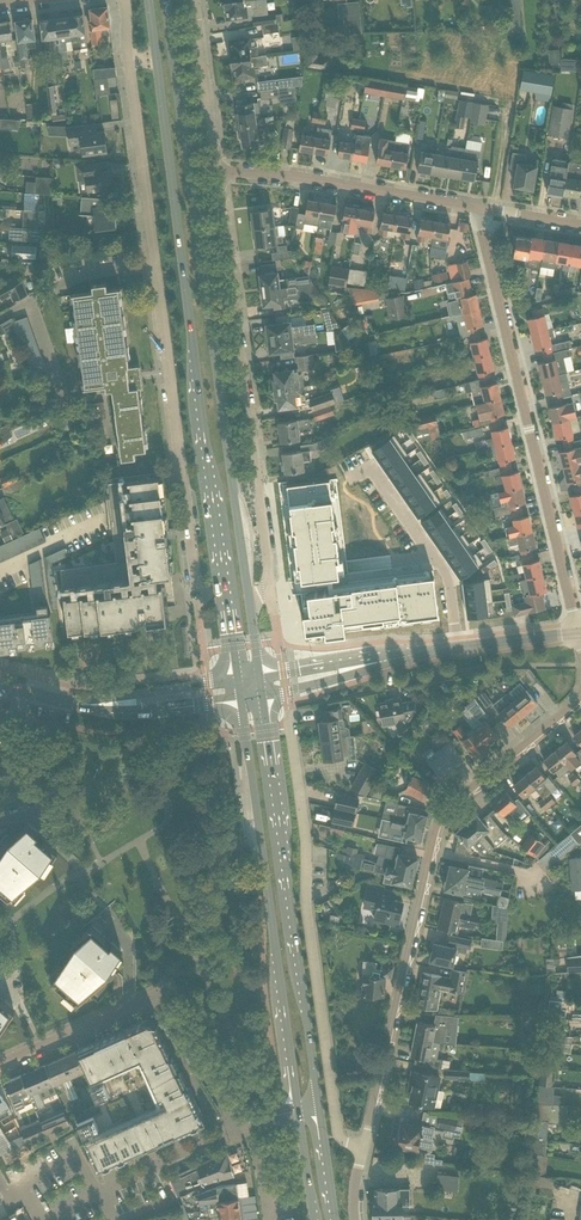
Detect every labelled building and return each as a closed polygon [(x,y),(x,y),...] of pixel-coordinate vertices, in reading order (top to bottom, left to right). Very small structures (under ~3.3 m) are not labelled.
[(256,0),(250,0),(244,1),(244,0),(229,0),(224,1),(225,11),(227,10),(228,18),(254,15),(253,8),(257,8),(256,0)] [(359,2),(338,4),(339,18),(343,17),(344,31),(350,30),(350,35),(362,34),(359,2)] [(110,27),(107,7),(91,9),(92,20),(89,21),(93,45),(103,43),(101,28),(110,27)] [(283,21),(282,13),(253,17),(254,25),(262,24),(263,25),(279,22),(283,21)] [(88,47),(85,26),(83,14),(69,16),(72,35),(71,35),(73,49),(73,50),(82,48),(88,47)] [(522,31),(521,14),(510,15),(511,32),(522,31)] [(73,49),(71,35),(72,35),(69,16),(55,18),(60,52),(61,61),(69,60),(68,50),(73,49)] [(60,52),(55,18),(41,20),(43,40),(50,39),(52,53),(54,69),(61,68),(61,61),(60,52)] [(36,46),(35,38),(32,19),(16,21),(19,40),(17,40),(19,58),(20,58),(21,68),(27,67),(25,57),(30,57),(28,47),(36,46)] [(12,32),(10,21),(0,22),(0,53),(1,58),(2,68),(10,67),(9,57),(6,41),(13,40),(12,32)] [(280,31),(279,22),(263,25),(264,33),(280,31)] [(302,36),(292,37),(294,50),(304,48),(302,36)] [(254,38),(243,39),(231,41),(231,43),(230,43),(230,44),(229,45),(231,58),(232,57),(232,59),(259,56),(257,46),(255,46),(254,38)] [(328,59),(318,57),(317,48),(307,49),(307,65),(327,68),(328,59)] [(550,61),(555,61),(554,55),(559,55),(559,49),(549,49),(550,61)] [(260,65),(259,56),(232,59),(232,61),(231,61),(233,73),(233,74),(234,74),(234,75),(235,75),(236,77),(259,74),(258,66),(260,65)] [(580,59),(562,58),(561,70),(580,71),(580,59)] [(115,67),(103,68),(99,69),(94,69),(94,78),(108,77),(116,76),(115,67)] [(551,95),(554,76),(523,71),(521,82),(520,90),(551,95)] [(109,85),(108,77),(94,79),(95,87),(109,85)] [(383,96),(386,81),(367,77),(364,92),(383,96)] [(258,81),(259,90),(279,88),(280,88),(279,78),(258,81)] [(403,98),(405,84),(386,81),(383,96),(403,99),(403,98)] [(415,100),(417,87),(417,86),(405,84),(403,98),(415,100)] [(57,114),(53,85),(48,86),(53,121),(67,119),(67,113),(57,114)] [(110,93),(109,85),(95,87),(96,95),(110,93)] [(296,86),(280,88),(279,88),(280,96),(281,105),(298,103),(296,86)] [(327,89),(325,98),(328,99),(337,100),(340,101),(341,91),(327,89)] [(471,118),(474,102),(459,99),(457,115),(466,117),(471,118)] [(38,117),(37,102),(27,103),(28,118),(38,117)] [(259,102),(249,103),(237,105),(238,113),(236,113),(238,126),(266,122),(265,117),(255,118),(255,113),(260,112),(259,102)] [(489,104),(474,102),(471,118),(470,122),(486,125),(489,104)] [(562,107),(553,105),(549,134),(567,137),(573,109),(572,109),(573,104),(562,102),(562,107)] [(327,113),(314,111),(312,121),(325,124),(327,113)] [(357,129),(359,119),(353,117),(351,128),(357,129)] [(371,136),(364,135),(366,120),(359,119),(357,129),(358,129),(356,143),(355,143),(352,158),(367,161),(371,136)] [(423,139),(426,121),(420,120),(417,137),(423,139)] [(258,140),(257,133),(257,129),(266,127),(266,122),(238,126),(239,138),(242,138),(243,146),(262,144),(261,140),(258,140)] [(96,123),(84,124),(68,127),(70,146),(83,144),(84,154),(107,151),(104,130),(88,132),(87,125),(96,124),(96,123)] [(290,148),(292,136),(293,132),(285,131),(282,147),(290,148)] [(314,152),(316,137),(302,134),(299,149),(314,152)] [(328,154),(330,142),(331,139),(316,137),(314,152),(328,154)] [(394,150),(395,143),(387,142),(388,139),(380,138),(376,162),(391,165),(394,150)] [(410,146),(403,144),(404,140),(395,138),(395,143),(394,150),(391,165),(406,167),(410,146)] [(451,146),(452,139),(448,138),(447,147),(446,146),(445,153),(447,153),(446,156),(435,154),(432,172),(446,174),(451,146)] [(352,158),(355,143),(340,141),(338,156),(352,158)] [(432,172),(435,154),(424,152),(425,149),(426,149),(427,143),(422,142),(418,169),(432,172)] [(461,177),(465,148),(451,146),(446,174),(461,177)] [(481,151),(474,150),(465,148),(461,177),(475,179),(478,161),(479,162),(481,151)] [(514,186),(525,188),(524,189),(524,190),(525,190),(530,191),(531,191),(531,190),(531,189),(533,189),(537,166),(525,164),(527,154),(513,152),(510,168),(517,170),(514,186)] [(550,174),(547,192),(554,193),(554,195),(562,197),(562,194),(563,194),(566,176),(567,176),(569,161),(553,158),(550,174)] [(569,161),(567,176),(566,176),(563,194),(580,197),(580,189),(580,163),(569,161)] [(110,170),(100,172),(100,173),(96,173),(95,163),(76,165),(80,192),(112,188),(110,170)] [(35,176),(35,181),(35,193),(51,194),(52,177),(35,176)] [(39,210),(39,194),(24,193),(24,210),(39,210)] [(117,216),(116,216),(114,206),(102,208),(103,198),(82,197),(80,214),(95,215),(97,228),(117,225),(116,217),(117,217),(117,216)] [(320,217),(322,202),(308,199),(305,214),(299,212),(297,223),(296,223),(295,227),(303,229),(304,223),(318,225),(320,217)] [(337,204),(322,202),(320,217),(334,220),(337,204)] [(357,223),(360,208),(352,207),(353,204),(346,203),(346,205),(345,205),(343,217),(341,228),(342,230),(356,232),(356,230),(357,223)] [(297,223),(299,212),(298,212),(299,207),(291,206),(288,224),(296,223),(297,223)] [(252,211),(254,229),(275,226),(273,216),(280,215),(279,208),(252,211)] [(375,210),(360,208),(357,223),(365,225),(364,231),(371,232),(375,210)] [(38,228),(39,211),(24,210),(23,227),(38,228)] [(395,230),(398,214),(383,212),(379,235),(385,236),(387,229),(395,230)] [(413,217),(398,214),(395,230),(404,232),(403,238),(409,239),(413,217)] [(433,236),(436,221),(421,218),(417,241),(424,242),(426,235),(433,236)] [(451,223),(436,221),(433,236),(431,246),(446,248),(451,223)] [(460,231),(467,232),(469,223),(462,222),(460,231)] [(276,236),(275,226),(254,229),(256,246),(283,242),(282,235),(276,236)] [(9,227),(9,240),(39,241),(39,229),(9,227)] [(317,231),(316,240),(323,241),(324,232),(317,231)] [(341,243),(342,231),(330,231),(329,242),(341,243)] [(526,266),(531,238),(517,236),(513,236),(511,247),(515,248),(513,256),(514,256),(514,259),(515,264),(526,266)] [(540,266),(545,240),(531,237),(531,238),(526,266),(541,269),(541,266),(540,266)] [(556,260),(559,242),(545,240),(540,266),(541,266),(546,267),(554,268),(556,260)] [(359,255),(361,243),(355,242),(353,254),(359,255)] [(568,271),(572,244),(559,242),(556,260),(564,262),(562,270),(568,271)] [(36,258),(37,245),(12,244),(11,257),(36,258)] [(572,244),(568,271),(574,272),(575,264),(580,265),(580,246),(572,244)] [(277,252),(278,259),(295,257),(291,250),(277,252)] [(461,278),(470,276),(466,261),(457,263),(461,278)] [(332,265),(328,283),(346,286),(349,268),(332,265)] [(33,268),(35,286),(43,285),(41,267),(33,268)] [(368,271),(350,268),(348,283),(365,286),(368,271)] [(432,273),(434,281),(450,278),(448,270),(432,273)] [(313,283),(309,276),(296,277),(279,279),(278,272),(260,274),(262,290),(297,285),(313,283)] [(405,291),(407,277),(390,274),(387,288),(405,291)] [(525,283),(526,277),(519,279),(522,294),(528,293),(525,283)] [(479,309),(475,293),(472,294),(470,288),(468,279),(452,283),(456,298),(446,300),(450,315),(455,314),(455,315),(456,315),(479,309)] [(22,280),(7,282),(0,286),(0,289),(3,295),(10,291),(13,299),(28,294),(22,280)] [(321,295),(313,283),(297,285),(262,290),(264,305),(273,304),(274,307),(285,306),(285,300),(321,295)] [(140,366),(129,368),(127,357),(130,356),(128,351),(128,346),(126,346),(123,325),(126,325),(124,320),(124,319),(124,314),(122,314),(119,295),(122,294),(120,289),(120,288),(107,290),(106,284),(92,285),(93,292),(71,294),(71,295),(71,300),(74,300),(76,317),(73,318),(75,324),(75,331),(78,331),(80,349),(77,350),(79,356),(79,362),(82,362),(85,382),(82,383),(83,389),(86,389),(103,386),(104,392),(112,391),(121,460),(135,458),(134,452),(146,450),(145,441),(147,440),(146,434),(146,428),(143,428),(141,409),(143,409),(142,403),(142,402),(142,397),(139,397),(138,389),(143,388),(140,366)] [(348,286),(348,287),(355,305),(379,301),(377,289),(348,286)] [(576,292),(575,287),(556,291),(557,296),(576,292)] [(403,295),(388,297),(391,318),(407,316),(403,295)] [(551,319),(550,319),(545,320),(542,308),(532,310),(534,317),(528,318),(532,334),(553,329),(551,319)] [(483,325),(479,309),(456,315),(461,337),(469,335),(480,332),(478,326),(483,325)] [(330,310),(322,311),(326,331),(334,330),(343,329),(337,320),(330,310)] [(30,323),(28,316),(14,321),(17,327),(30,323)] [(17,327),(14,321),(12,317),(0,324),(0,328),(6,339),(18,332),(17,327)] [(265,331),(266,339),(316,332),(315,323),(291,326),(290,321),(266,324),(267,331),(265,331)] [(32,329),(30,323),(17,327),(18,332),(19,334),(32,329)] [(35,336),(32,329),(19,334),(21,340),(35,336)] [(354,348),(343,329),(334,330),(336,350),(354,348)] [(551,345),(549,338),(555,337),(553,329),(532,334),(536,349),(541,348),(543,355),(569,348),(572,347),(570,340),(551,345)] [(317,341),(316,332),(266,339),(267,347),(269,347),(270,353),(294,349),(293,342),(299,341),(300,343),(317,341)] [(481,339),(480,332),(469,335),(474,357),(490,353),(486,338),(481,339)] [(37,342),(35,336),(21,340),(23,347),(37,342)] [(371,341),(361,343),(364,357),(373,355),(371,341)] [(39,349),(37,342),(23,347),(26,353),(39,349)] [(571,356),(569,348),(543,355),(544,361),(539,362),(542,378),(558,374),(567,372),(564,357),(571,356)] [(42,356),(39,349),(26,353),(28,360),(42,356)] [(494,369),(490,353),(474,357),(479,379),(490,377),(489,370),(494,369)] [(315,368),(313,354),(298,356),(300,370),(315,368)] [(44,362),(42,356),(28,360),(30,367),(44,362)] [(47,370),(44,362),(30,367),(33,375),(47,370)] [(302,374),(298,374),(297,368),(274,371),(276,379),(273,380),(275,390),(297,387),(304,386),(302,374)] [(563,396),(558,374),(542,378),(546,394),(552,392),(553,399),(563,396)] [(492,383),(490,377),(479,379),(464,383),(466,393),(471,391),(474,404),(476,404),(500,398),(497,382),(492,383)] [(306,404),(304,386),(297,387),(275,390),(276,400),(278,400),(279,408),(306,404)] [(446,387),(433,391),(434,399),(448,395),(447,394),(446,387)] [(332,391),(308,400),(313,411),(332,405),(332,404),(341,401),(337,392),(332,391)] [(571,395),(563,396),(553,399),(555,405),(549,407),(553,422),(577,417),(571,395)] [(408,396),(392,400),(395,405),(409,401),(408,396)] [(87,417),(83,405),(91,402),(90,398),(82,401),(82,402),(64,409),(70,423),(87,417)] [(504,413),(500,398),(476,404),(480,418),(471,420),(473,427),(490,423),(490,424),(501,421),(499,415),(504,413)] [(94,419),(106,418),(104,402),(92,403),(94,419)] [(335,414),(332,405),(313,411),(316,420),(335,414)] [(437,425),(435,414),(410,420),(412,431),(437,425)] [(580,431),(577,417),(553,422),(557,438),(562,437),(563,443),(574,441),(572,433),(580,431)] [(310,418),(291,421),(279,422),(281,441),(300,439),(299,430),(311,428),(310,418)] [(493,436),(486,437),(488,448),(495,446),(511,442),(507,426),(502,428),(501,421),(490,424),(493,436)] [(10,431),(13,429),(11,423),(0,428),(0,435),(10,431)] [(408,426),(404,429),(408,435),(412,432),(408,426)] [(482,427),(462,432),(464,439),(484,434),(482,427)] [(12,435),(10,431),(0,435),(0,445),(3,444),(1,440),(12,435)] [(412,432),(408,435),(412,441),(416,438),(412,432)] [(334,439),(332,434),(314,443),(312,443),(313,450),(323,449),(329,446),(327,442),(334,439)] [(389,438),(372,450),(379,460),(396,448),(389,438)] [(574,441),(563,443),(565,450),(560,451),(564,467),(580,462),(580,439),(574,441)] [(515,458),(511,442),(495,446),(500,467),(500,468),(511,465),(510,459),(515,458)] [(396,448),(379,460),(385,469),(403,457),(396,448)] [(311,460),(311,456),(310,449),(282,453),(282,454),(283,454),(285,471),(285,472),(304,470),(304,469),(303,469),(303,462),(311,460)] [(420,450),(416,453),(420,459),(424,456),(420,450)] [(424,456),(420,459),(424,465),(429,462),(424,456)] [(403,457),(385,469),(392,479),(409,466),(403,457)] [(564,467),(567,482),(572,481),(574,487),(580,486),(580,462),(564,467)] [(454,478),(449,464),(442,467),(447,480),(454,478)] [(513,472),(511,465),(500,468),(500,467),(483,471),(485,479),(502,475),(506,490),(522,486),(518,471),(513,472)] [(409,466),(392,479),(398,488),(416,476),(409,466)] [(433,469),(429,472),(433,478),(437,475),(433,469)] [(15,472),(1,478),(5,487),(8,486),(8,485),(19,481),(15,472)] [(437,475),(433,478),(437,484),(442,481),(437,475)] [(416,476),(398,488),(405,497),(422,485),(416,476)] [(173,592),(166,539),(170,538),(170,534),(169,529),(165,530),(158,477),(106,484),(116,563),(60,570),(68,632),(138,623),(137,619),(146,618),(147,622),(167,619),(163,593),(173,592)] [(286,481),(278,482),(291,582),(295,581),(296,593),(293,594),(293,595),(301,594),(307,637),(439,620),(433,570),(429,570),(430,571),(349,582),(347,560),(336,482),(337,482),(337,478),(284,485),(284,482),(287,482),(286,481)] [(22,487),(19,481),(8,485),(8,486),(11,492),(22,487)] [(422,485),(405,497),(411,507),(429,495),(422,485)] [(522,486),(506,490),(499,492),(501,501),(503,501),(504,505),(494,508),(496,516),(511,512),(522,510),(520,503),(525,502),(522,486)] [(574,487),(575,494),(570,495),(574,511),(580,509),(580,486),(574,487)] [(447,488),(442,491),(447,497),(451,494),(447,488)] [(429,495),(411,507),(418,517),(436,505),(429,495)] [(5,521),(13,517),(5,497),(0,499),(0,524),(5,521)] [(456,502),(452,505),(456,511),(460,508),(456,502)] [(438,508),(421,520),(428,530),(445,518),(438,508)] [(460,508),(456,511),(460,517),(464,514),(460,508)] [(523,516),(522,510),(511,512),(514,525),(505,527),(508,536),(532,531),(528,515),(523,516)] [(6,524),(13,538),(24,533),(17,518),(6,524)] [(445,518),(428,530),(434,540),(452,528),(445,518)] [(469,521),(465,524),(469,530),(473,527),(469,521)] [(46,541),(39,527),(39,528),(33,530),(39,544),(46,541)] [(473,527),(469,530),(473,536),(477,533),(473,527)] [(8,528),(1,531),(6,542),(13,539),(8,528)] [(452,528),(434,540),(441,549),(458,537),(452,528)] [(39,544),(33,530),(28,532),(26,533),(33,547),(39,544)] [(536,546),(532,531),(508,536),(510,546),(519,544),(522,556),(532,554),(531,547),(536,546)] [(33,547),(26,533),(23,535),(20,536),(26,550),(33,547)] [(26,550),(20,536),(16,538),(13,539),(19,553),(26,550)] [(458,537),(441,549),(447,559),(465,547),(458,537)] [(485,538),(480,541),(485,547),(489,544),(485,538)] [(19,553),(13,539),(9,541),(7,542),(13,556),(19,553)] [(13,556),(7,542),(3,544),(0,545),(6,559),(13,556)] [(489,544),(485,547),(489,553),(493,550),(489,544)] [(52,610),(58,609),(52,563),(69,555),(66,547),(45,557),(52,610)] [(465,547),(447,559),(454,568),(471,556),(465,547)] [(534,560),(532,554),(522,556),(527,579),(543,575),(539,559),(534,560)] [(471,556),(454,568),(461,578),(478,566),(471,556)] [(41,605),(47,605),(41,558),(29,564),(35,606),(37,606),(41,605)] [(495,559),(488,563),(491,567),(497,563),(495,559)] [(514,574),(507,576),(508,583),(516,581),(514,574)] [(526,602),(513,605),(515,615),(528,612),(528,613),(545,609),(542,599),(543,599),(541,592),(546,591),(543,575),(527,579),(521,580),(525,596),(526,602)] [(484,578),(463,581),(464,593),(486,591),(484,578)] [(486,591),(464,593),(466,605),(487,602),(486,591)] [(487,602),(466,605),(467,617),(481,615),(489,614),(487,602)] [(51,613),(0,620),(0,649),(0,651),(11,649),(10,643),(17,642),(18,648),(29,647),(28,641),(35,640),(36,646),(47,645),(46,639),(55,638),(51,613)] [(538,680),(529,669),(512,669),(528,688),(538,680)] [(537,703),(530,694),(526,690),(520,683),(506,694),(512,701),(523,715),(537,703)] [(484,691),(479,695),(477,694),(486,707),(492,703),(484,691)] [(523,715),(512,701),(506,694),(498,700),(492,705),(498,712),(498,713),(509,726),(523,715)] [(385,702),(378,703),(380,715),(382,722),(395,719),(396,724),(398,735),(404,734),(422,708),(415,699),(402,702),(401,699),(394,700),(393,698),(384,700),(385,702)] [(467,707),(460,712),(474,730),(475,729),(487,744),(489,746),(492,743),(491,741),(498,736),(485,720),(481,723),(476,717),(484,711),(485,712),(474,698),(473,698),(476,702),(468,708),(467,707)] [(344,719),(341,719),(340,709),(323,711),(324,720),(320,721),(322,740),(346,737),(346,736),(350,735),(350,729),(346,726),(345,727),(344,719)] [(475,729),(474,730),(468,735),(459,724),(453,730),(472,753),(473,752),(476,756),(489,746),(487,744),(475,729)] [(348,756),(346,737),(322,740),(325,759),(348,756)] [(454,738),(450,742),(454,747),(459,743),(454,738)] [(555,750),(570,768),(572,770),(580,763),(580,762),(575,754),(576,753),(566,741),(555,750)] [(457,751),(454,747),(450,742),(435,753),(439,758),(431,764),(438,771),(432,776),(440,785),(458,771),(456,768),(465,760),(457,751)] [(570,768),(555,750),(544,759),(554,772),(555,771),(560,777),(570,768)] [(366,794),(379,771),(365,763),(352,787),(366,794)] [(536,766),(525,775),(535,787),(543,798),(550,806),(555,801),(549,794),(551,792),(542,781),(546,778),(544,775),(536,766)] [(574,772),(568,777),(575,785),(580,780),(574,772)] [(535,787),(525,775),(513,784),(523,797),(535,787)] [(431,785),(420,779),(413,776),(406,789),(423,799),(431,785)] [(385,798),(386,792),(373,788),(372,797),(384,799),(385,798)] [(506,790),(491,803),(499,812),(502,816),(508,810),(515,818),(527,808),(518,798),(514,801),(513,800),(506,790)] [(386,791),(386,792),(385,798),(396,801),(398,794),(386,791)] [(335,807),(356,812),(359,799),(338,794),(335,807)] [(543,798),(538,802),(545,810),(550,806),(543,798)] [(384,812),(382,818),(383,818),(424,828),(425,823),(428,822),(429,818),(427,816),(427,815),(425,814),(426,810),(399,803),(396,814),(384,812)] [(334,808),(331,822),(352,826),(355,812),(334,808)] [(471,820),(466,823),(489,850),(495,845),(491,840),(503,831),(496,823),(488,814),(481,820),(477,814),(475,816),(473,815),(470,818),(471,820)] [(383,818),(381,827),(392,829),(390,838),(406,842),(407,837),(410,838),(421,841),(424,828),(383,818)] [(489,850),(466,823),(456,832),(459,835),(455,852),(471,856),(472,850),(469,846),(473,843),(483,855),(489,850)] [(57,852),(58,850),(28,824),(9,840),(7,838),(0,849),(0,890),(14,902),(41,870),(43,872),(57,852)] [(578,843),(578,842),(580,839),(580,824),(570,833),(548,851),(539,859),(548,868),(578,843)] [(529,836),(521,846),(535,857),(542,848),(543,847),(546,844),(531,833),(529,836)] [(418,857),(406,855),(399,853),(400,848),(388,845),(386,856),(379,854),(377,863),(414,871),(418,857)] [(345,853),(345,854),(345,853),(362,858),(363,853),(357,852),(358,849),(347,846),(346,848),(343,848),(342,852),(345,853)] [(360,868),(362,858),(345,853),(345,854),(343,864),(360,868)] [(531,865),(514,858),(512,865),(527,868),(531,865)] [(570,859),(573,890),(580,889),(580,858),(570,859)] [(411,886),(414,871),(377,863),(375,871),(385,874),(383,882),(392,884),(393,882),(411,886)] [(448,866),(447,871),(448,871),(447,877),(482,885),(495,887),(497,881),(487,879),(472,875),(468,874),(469,868),(450,864),(450,866),(448,866)] [(341,876),(339,878),(335,880),(341,890),(347,886),(341,876)] [(444,883),(444,886),(445,887),(444,890),(456,892),(463,894),(463,893),(471,895),(473,890),(481,892),(494,894),(500,896),(502,889),(498,888),(495,887),(482,885),(447,877),(446,882),(444,883)] [(403,901),(393,899),(395,892),(369,886),(365,902),(377,905),(374,919),(398,925),(398,923),(400,923),(402,911),(401,911),(403,901)] [(445,897),(441,912),(477,920),(478,915),(471,913),(473,903),(464,902),(456,900),(445,897)] [(508,907),(499,906),(498,923),(507,924),(508,907)] [(476,926),(477,920),(441,912),(438,927),(450,930),(457,932),(460,923),(476,926)] [(506,940),(507,924),(498,923),(496,939),(504,939),(506,940)] [(108,972),(122,952),(122,951),(92,925),(72,942),(74,944),(47,975),(64,991),(62,994),(72,1006),(77,1002),(111,973),(108,972)] [(472,940),(460,937),(448,934),(446,943),(447,943),(447,946),(434,943),(432,951),(431,952),(430,957),(431,958),(430,960),(452,965),(456,950),(466,953),(467,948),(470,948),(472,940)] [(552,936),(553,958),(560,958),(566,957),(567,957),(566,935),(552,936)] [(488,938),(487,947),(503,949),(504,939),(496,939),(488,938)] [(566,957),(567,972),(580,971),(580,955),(567,957),(566,957)] [(365,985),(364,994),(382,996),(384,977),(391,977),(393,967),(382,965),(381,970),(375,969),(376,962),(364,961),(363,972),(364,972),(362,985),(365,985)] [(434,1009),(438,985),(449,987),(449,989),(463,992),(467,972),(453,969),(451,978),(440,976),(423,973),(417,1006),(434,1009)] [(565,1000),(566,990),(554,989),(554,995),(551,995),(551,999),(565,1000)] [(15,1009),(0,996),(0,1031),(15,1009)] [(565,1000),(551,999),(549,999),(548,1016),(566,1017),(567,1009),(574,1010),(575,1001),(565,1000)] [(340,1007),(332,1008),(336,1027),(343,1025),(340,1007)] [(417,1021),(414,1038),(432,1042),(440,1043),(443,1043),(446,1027),(451,1029),(454,1015),(438,1014),(436,1014),(434,1024),(429,1024),(417,1021)] [(561,1036),(561,1021),(559,1020),(559,1018),(547,1017),(545,1036),(561,1036)] [(156,1024),(155,1024),(155,1023),(154,1022),(153,1021),(152,1020),(151,1020),(151,1019),(150,1019),(148,1019),(147,1019),(146,1019),(145,1020),(144,1019),(144,1020),(77,1050),(77,1051),(78,1050),(94,1085),(92,1086),(103,1111),(77,1123),(98,1169),(204,1122),(187,1084),(186,1085),(179,1069),(178,1070),(171,1055),(170,1055),(163,1040),(162,1040),(161,1038),(155,1025),(156,1024)] [(572,1036),(561,1036),(545,1036),(544,1050),(556,1051),(556,1052),(571,1053),(571,1047),(572,1048),(573,1044),(572,1044),(572,1036)] [(414,1038),(411,1054),(416,1055),(414,1063),(426,1065),(442,1068),(443,1060),(429,1057),(432,1042),(414,1038)] [(87,1097),(76,1074),(85,1070),(85,1069),(77,1051),(77,1050),(60,1058),(77,1097),(78,1097),(80,1100),(87,1097)] [(543,1051),(541,1066),(552,1067),(554,1052),(543,1051)] [(77,1097),(60,1058),(45,1064),(45,1065),(53,1085),(53,1084),(54,1084),(62,1080),(72,1100),(77,1097)] [(57,1093),(53,1084),(53,1085),(45,1065),(21,1075),(32,1102),(34,1101),(38,1109),(45,1106),(42,1099),(57,1093)] [(541,1066),(539,1084),(554,1086),(554,1079),(562,1080),(563,1068),(552,1067),(541,1066)] [(468,1081),(468,1071),(447,1070),(446,1080),(468,1081)] [(444,1091),(437,1089),(440,1077),(413,1071),(410,1082),(414,1083),(410,1101),(434,1106),(441,1107),(444,1091)] [(32,1102),(21,1075),(5,1082),(12,1100),(13,1099),(17,1109),(26,1105),(32,1102)] [(554,1086),(539,1084),(538,1102),(553,1104),(554,1086)] [(12,1113),(3,1097),(0,1093),(0,1120),(12,1113)] [(553,1104),(538,1102),(536,1121),(566,1124),(568,1105),(553,1104)] [(40,1122),(46,1135),(70,1124),(65,1111),(40,1122)] [(437,1127),(437,1128),(455,1131),(458,1117),(440,1113),(437,1127)] [(46,1135),(40,1122),(21,1130),(27,1143),(46,1135)] [(402,1122),(397,1146),(409,1148),(427,1152),(429,1152),(431,1150),(433,1142),(432,1140),(434,1129),(437,1130),(437,1128),(437,1127),(430,1125),(422,1124),(422,1126),(402,1122)] [(14,1149),(0,1125),(0,1155),(14,1149)] [(534,1130),(533,1138),(547,1140),(548,1131),(534,1130)] [(545,1155),(547,1140),(533,1138),(532,1153),(545,1155)] [(198,1185),(223,1178),(234,1175),(228,1151),(216,1156),(170,1178),(177,1195),(183,1193),(198,1185)] [(529,1164),(528,1173),(545,1175),(546,1166),(529,1164)] [(438,1173),(436,1189),(458,1191),(459,1175),(438,1173)] [(527,1186),(527,1192),(552,1195),(554,1177),(529,1174),(527,1186)] [(238,1197),(238,1196),(236,1183),(224,1185),(217,1186),(198,1192),(182,1200),(187,1211),(201,1209),(200,1202),(238,1197)] [(292,1184),(281,1184),(282,1214),(293,1214),(292,1184)] [(375,1205),(373,1205),(373,1216),(375,1216),(401,1215),(402,1215),(402,1205),(410,1205),(409,1189),(399,1189),(399,1188),(387,1188),(375,1188),(375,1205)] [(240,1212),(238,1197),(200,1202),(201,1209),(187,1211),(189,1218),(191,1218),(240,1212)]
